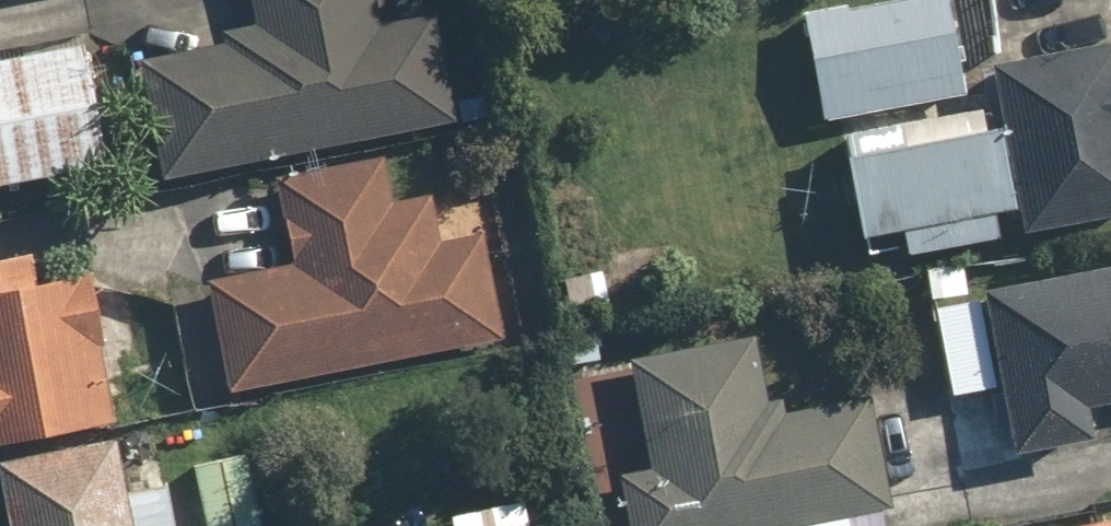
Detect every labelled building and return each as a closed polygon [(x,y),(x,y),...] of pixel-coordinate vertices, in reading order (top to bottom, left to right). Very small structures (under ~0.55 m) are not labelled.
[(150,182),(451,121),(429,14),(369,26),(363,0),(242,0),(250,37),(125,62),(150,182)] [(941,0),(925,0),(833,18),(849,101),(956,81),(941,0)] [(841,165),(851,234),(1004,210),(1008,234),(1110,218),(1110,43),(985,62),(997,141),(841,165)] [(93,163),(71,48),(0,61),(0,181),(93,163)] [(224,393),(492,333),(470,235),(431,244),(421,198),(381,207),(371,163),(274,185),(293,268),(201,289),(224,393)] [(107,425),(80,277),(27,287),(22,259),(0,263),(0,444),(107,425)] [(923,302),(939,399),(990,391),(1000,450),(1083,437),(1078,409),(1110,403),(1110,271),(923,302)] [(864,403),(773,419),(770,401),(754,404),(742,335),(620,357),(641,477),(610,483),(617,525),(886,525),(864,403)] [(148,483),(106,491),(97,446),(0,464),(0,525),(156,525),(148,483)] [(180,468),(192,525),(253,525),(239,456),(180,468)] [(520,504),(443,516),(445,525),(523,525),(520,504)]
